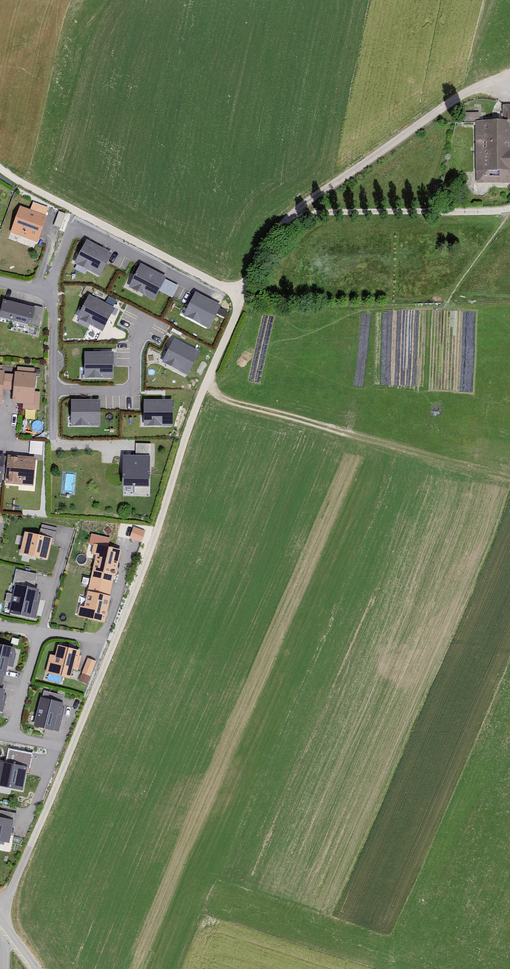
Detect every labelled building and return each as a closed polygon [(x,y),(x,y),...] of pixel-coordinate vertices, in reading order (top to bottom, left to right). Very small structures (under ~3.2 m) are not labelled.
[(473,120),(475,183),(509,183),(509,102),(503,102),(504,120),(473,120)] [(49,214),(21,204),(11,231),(39,241),(49,214)] [(110,255),(88,244),(81,258),(90,263),(88,269),(100,275),(110,255)] [(167,274),(141,262),(130,285),(154,296),(157,290),(173,298),(179,285),(165,278),(167,274)] [(194,290),(183,314),(210,327),(221,303),(194,290)] [(115,306),(88,292),(76,314),(103,328),(115,306)] [(5,295),(0,315),(0,316),(32,324),(37,303),(5,295)] [(201,350),(174,336),(162,360),(189,374),(201,350)] [(112,350),(84,351),(85,376),(113,375),(112,350)] [(39,367),(15,365),(14,373),(13,389),(12,402),(24,403),(23,408),(39,409),(40,391),(37,390),(39,367)] [(14,373),(5,372),(4,388),(13,389),(14,373)] [(99,396),(70,398),(71,424),(100,423),(99,396)] [(143,398),(143,424),(172,424),(172,399),(143,398)] [(45,441),(31,439),(29,453),(43,454),(45,441)] [(150,451),(122,450),(122,482),(149,482),(150,451)] [(36,456),(8,454),(6,482),(33,485),(36,456)] [(145,527),(133,523),(129,535),(140,539),(145,527)] [(58,531),(41,527),(40,534),(46,535),(41,557),(49,558),(52,543),(55,543),(58,531)] [(88,538),(93,539),(108,543),(110,534),(90,530),(88,538)] [(40,534),(26,531),(22,552),(41,557),(46,535),(40,534)] [(108,543),(93,539),(90,551),(95,552),(83,603),(79,602),(77,612),(104,618),(119,545),(108,543)] [(37,573),(15,568),(7,609),(37,615),(42,590),(34,589),(37,573)] [(0,638),(0,707),(3,707),(7,692),(3,692),(5,685),(2,685),(7,663),(13,665),(18,642),(0,638)] [(80,646),(57,640),(54,652),(50,650),(45,668),(69,674),(73,658),(77,659),(80,646)] [(97,658),(88,654),(82,668),(91,672),(97,658)] [(46,687),(44,693),(63,698),(64,692),(46,687)] [(44,693),(40,692),(32,722),(58,728),(65,699),(63,698),(44,693)] [(0,757),(0,781),(22,786),(27,763),(0,757)] [(13,814),(11,823),(14,824),(17,809),(0,806),(0,812),(13,814)] [(8,838),(11,823),(13,814),(0,812),(0,836),(8,838)]
